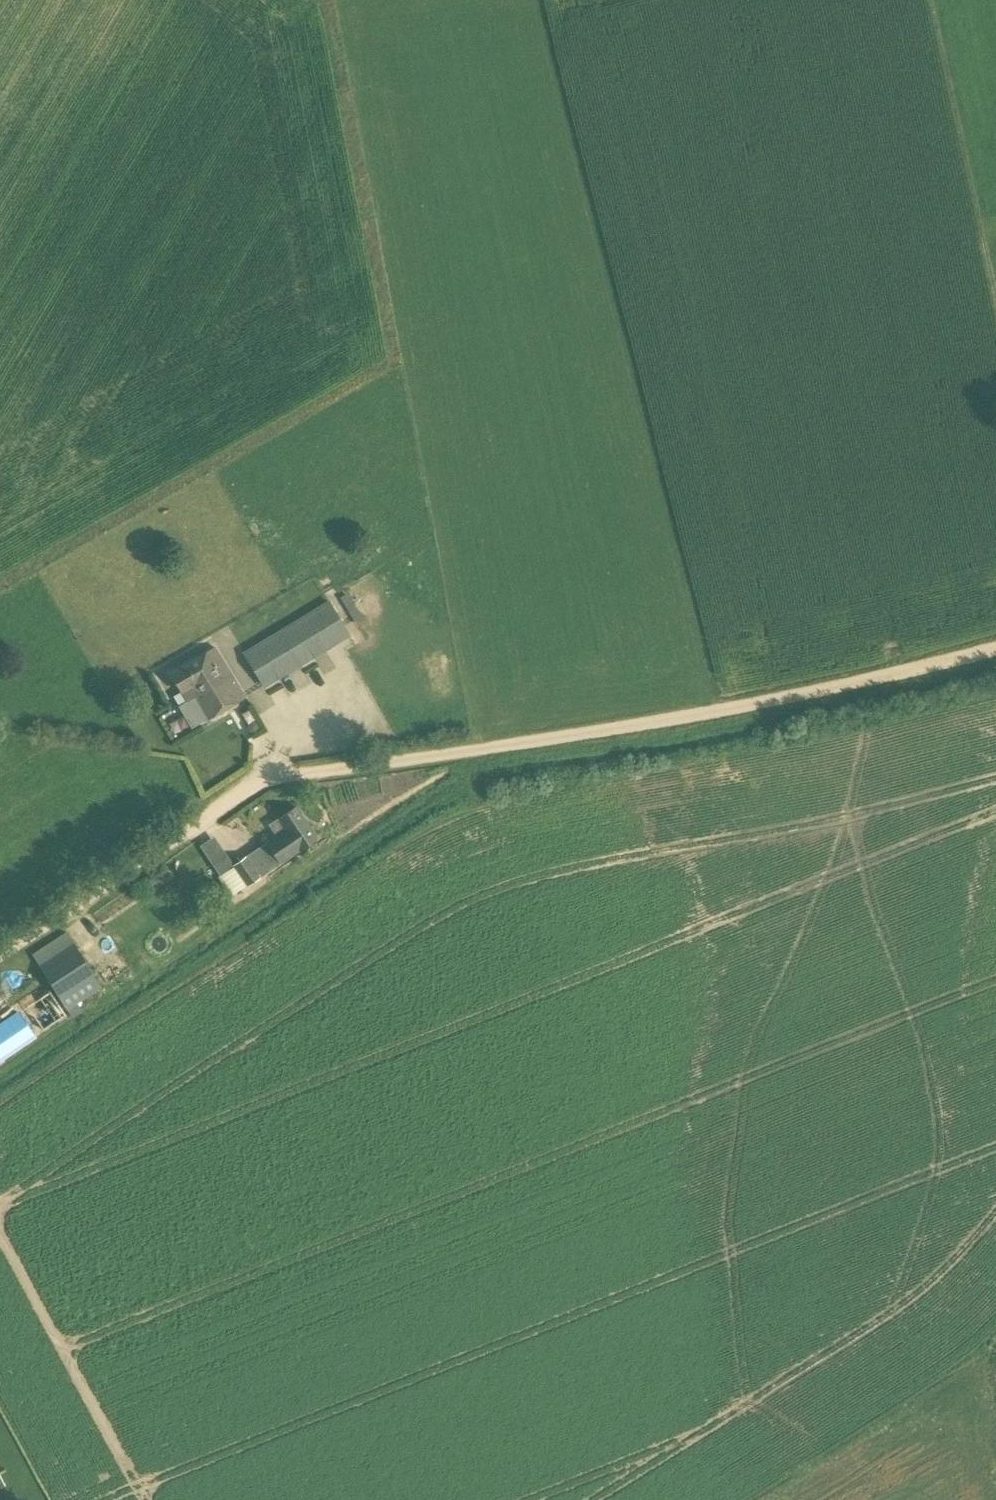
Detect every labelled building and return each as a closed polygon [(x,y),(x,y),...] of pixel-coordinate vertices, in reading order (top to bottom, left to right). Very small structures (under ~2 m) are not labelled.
[(263,688),(350,635),(328,600),(242,652),(263,688)] [(172,671),(188,699),(194,696),(206,718),(244,697),(215,646),(205,652),(172,671)] [(279,862),(315,837),(297,808),(270,823),(277,834),(266,842),(217,876),(230,895),(248,883),(279,861),(279,862)] [(73,1016),(145,967),(130,941),(113,952),(114,954),(89,971),(73,945),(41,965),(67,1007),(73,1016)] [(32,1042),(16,1019),(0,1030),(0,1064),(32,1042)]
